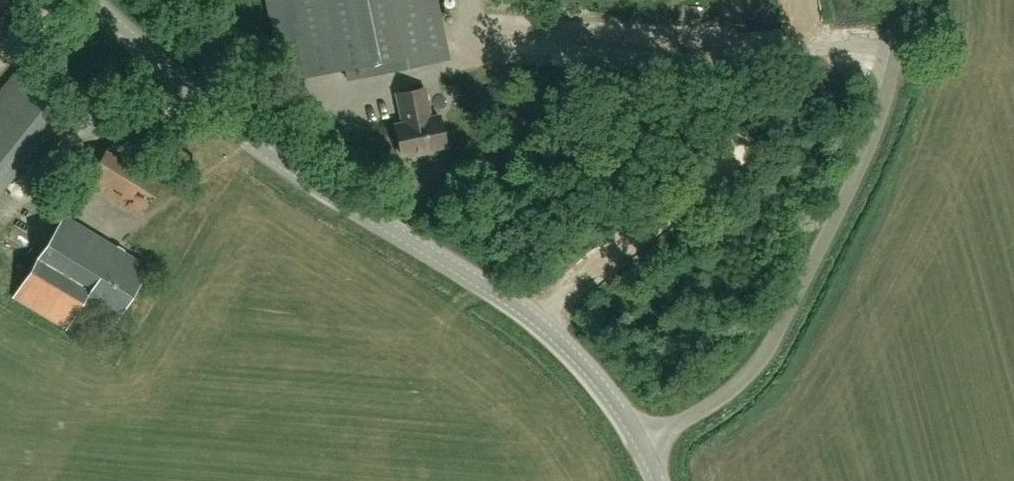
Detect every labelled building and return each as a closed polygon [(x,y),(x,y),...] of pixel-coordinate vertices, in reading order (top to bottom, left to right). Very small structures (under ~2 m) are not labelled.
[(424,63),(415,17),(439,12),(436,0),(269,0),(285,79),(344,67),(347,78),(424,63)] [(790,9),(821,5),(821,0),(789,0),(790,9)] [(67,108),(18,69),(0,91),(0,192),(67,108)] [(445,146),(439,116),(429,118),(423,89),(397,94),(403,123),(395,125),(401,155),(445,146)] [(139,217),(166,172),(113,140),(86,185),(139,217)] [(112,324),(147,267),(125,253),(124,250),(118,246),(117,246),(65,215),(15,297),(66,328),(81,305),(112,324)]
